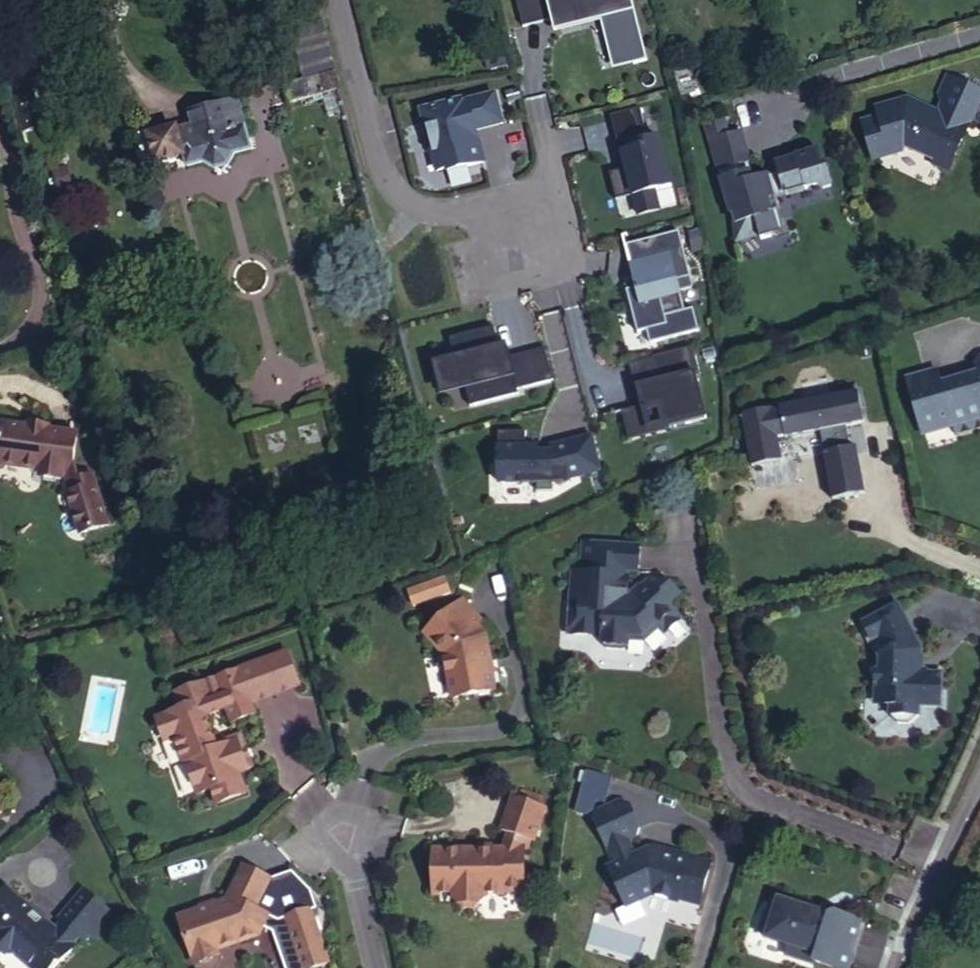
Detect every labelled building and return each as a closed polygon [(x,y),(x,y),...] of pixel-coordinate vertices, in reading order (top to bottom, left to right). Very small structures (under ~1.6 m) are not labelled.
[(524,26),(558,18),(561,27),(606,16),(614,51),(642,45),(631,0),(518,0),(524,26)] [(285,86),(290,103),(339,90),(322,23),(291,31),(304,81),(285,86)] [(968,126),(979,100),(979,91),(946,75),(937,95),(941,104),(937,113),(907,99),(876,108),(879,118),(862,122),(872,157),(894,150),(895,153),(910,148),(930,157),(932,163),(944,168),(950,167),(962,139),(960,134),(964,124),(968,126)] [(445,171),(445,174),(483,164),(477,141),(471,143),(468,133),(503,125),(496,94),(461,103),(461,100),(419,110),(424,132),(427,131),(432,152),(429,153),(435,173),(445,171)] [(234,153),(250,149),(236,100),(189,112),(193,126),(175,132),(175,130),(149,137),(148,132),(134,136),(137,147),(133,148),(142,177),(159,173),(157,163),(183,156),(186,166),(202,161),(214,168),(227,165),(234,153)] [(640,107),(610,114),(620,153),(623,152),(627,167),(609,172),(616,199),(634,194),(639,214),(659,208),(654,189),(672,185),(659,136),(648,139),(640,107)] [(742,130),(712,138),(720,166),(718,167),(733,221),(732,221),(734,239),(757,233),(759,237),(784,231),(774,195),(786,191),(781,171),(752,179),(747,160),(750,159),(742,130)] [(639,286),(627,289),(638,331),(647,329),(650,342),(698,329),(693,307),(684,309),(677,279),(690,276),(678,231),(626,244),(635,278),(637,278),(639,286)] [(518,389),(554,380),(546,348),(503,359),(495,326),(451,338),(456,358),(459,357),(467,387),(471,406),(520,394),(518,389)] [(707,417),(689,346),(654,355),(660,380),(643,385),(648,404),(623,410),(630,438),(670,427),(669,421),(685,417),(686,422),(707,417)] [(467,387),(459,357),(456,358),(440,362),(447,392),(467,387)] [(975,365),(977,373),(942,383),(939,373),(927,377),(926,374),(907,379),(922,433),(952,424),(955,435),(979,428),(979,362),(975,365)] [(857,391),(746,414),(757,465),(787,459),(782,437),(789,435),(789,437),(825,430),(829,452),(823,453),(833,499),(865,492),(856,445),(850,446),(845,425),(864,421),(857,391)] [(35,429),(1,424),(0,433),(0,464),(40,470),(39,477),(60,480),(60,476),(60,473),(70,474),(76,434),(48,430),(48,427),(35,425),(35,429)] [(554,482),(603,470),(594,436),(552,447),(552,453),(539,453),(539,447),(527,447),(526,432),(499,432),(500,483),(539,482),(539,492),(555,491),(554,482)] [(60,473),(60,476),(64,476),(65,493),(63,493),(66,535),(95,533),(91,480),(77,481),(77,475),(70,474),(60,473)] [(640,544),(583,540),(582,558),(591,559),(591,571),(572,570),(567,631),(603,633),(602,642),(606,647),(624,648),(629,644),(629,640),(644,641),(659,628),(663,633),(681,617),(670,604),(681,594),(669,581),(655,579),(648,579),(640,586),(639,596),(627,595),(629,570),(638,571),(640,544)] [(413,605),(454,596),(450,578),(409,587),(413,605)] [(477,626),(482,621),(463,600),(425,633),(444,655),(453,698),(500,689),(496,669),(492,669),(485,634),(477,626)] [(899,601),(859,623),(877,657),(876,687),(891,688),(890,703),(889,712),(898,721),(910,722),(918,714),(919,704),(940,705),(942,671),(921,670),(921,644),(899,601)] [(211,700),(205,684),(175,694),(181,710),(178,711),(174,709),(168,711),(165,715),(157,719),(165,741),(174,737),(183,763),(186,761),(198,793),(212,789),(217,804),(246,793),(238,773),(247,770),(237,742),(216,749),(203,716),(226,707),(231,721),(254,713),(249,700),(297,682),(286,652),(237,670),(238,671),(216,679),(222,696),(211,700)] [(891,688),(876,687),(875,702),(890,703),(891,688)] [(479,852),(479,850),(433,850),(433,889),(454,889),(454,894),(454,901),(457,904),(459,904),(463,908),(474,908),(479,904),(481,904),(484,900),(488,900),(488,893),(504,894),(504,891),(524,891),(524,850),(523,849),(526,840),(532,841),(544,808),(543,808),(541,798),(522,790),(515,798),(513,798),(502,831),(508,832),(502,850),(491,849),(491,852),(479,852)] [(678,902),(678,899),(699,905),(710,863),(663,851),(663,853),(648,849),(635,855),(627,839),(637,834),(639,828),(628,803),(621,801),(596,813),(594,818),(607,848),(612,846),(620,862),(609,868),(614,878),(612,884),(616,893),(621,895),(626,906),(639,901),(642,891),(678,902)] [(256,909),(270,879),(244,866),(227,900),(182,916),(188,931),(185,936),(195,964),(218,956),(216,950),(218,945),(235,939),(241,941),(251,938),(254,929),(263,925),(268,915),(256,909)] [(109,912),(83,889),(57,919),(63,924),(57,931),(42,919),(40,922),(32,915),(34,912),(6,888),(0,895),(0,956),(5,956),(6,957),(12,957),(15,953),(33,967),(50,967),(56,962),(61,962),(74,946),(72,944),(78,938),(84,942),(88,937),(96,938),(107,925),(104,917),(109,912)] [(835,967),(845,967),(861,921),(835,912),(828,916),(827,920),(813,915),(815,910),(778,898),(776,903),(772,902),(767,909),(761,922),(759,930),(766,932),(764,938),(788,946),(785,955),(807,962),(807,959),(835,967)]
